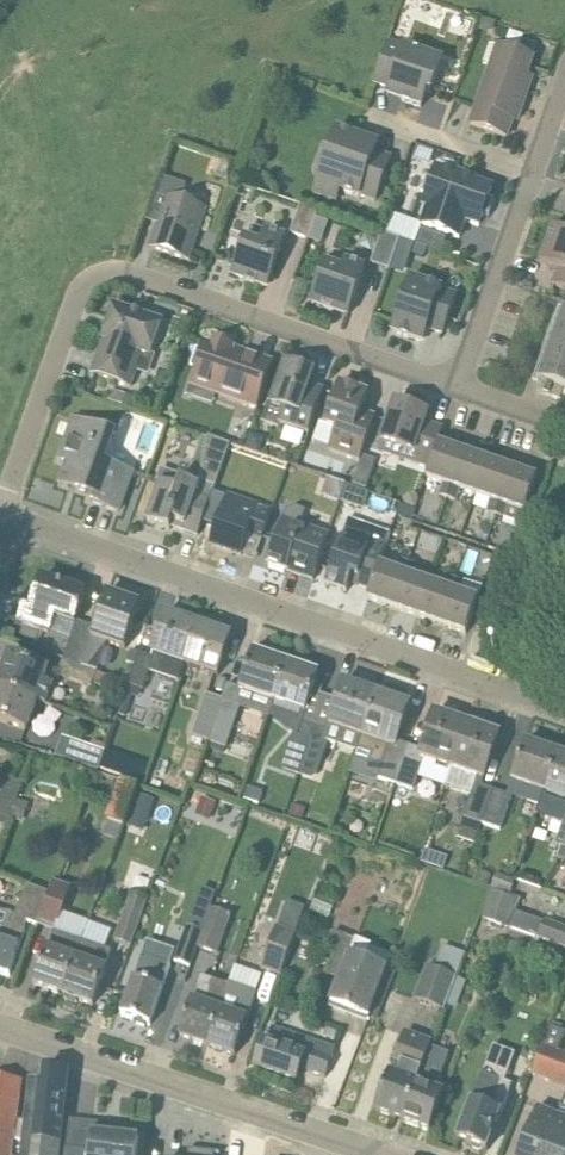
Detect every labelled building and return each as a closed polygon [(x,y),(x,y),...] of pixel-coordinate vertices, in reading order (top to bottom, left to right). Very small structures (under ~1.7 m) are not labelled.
[(403,46),(390,41),(389,41),(374,83),(404,94),(402,101),(421,108),(427,92),(431,93),(444,59),(404,45),(403,46)] [(498,46),(479,102),(471,125),(507,137),(513,120),(517,122),(532,79),(527,77),(533,59),(498,46)] [(337,130),(314,195),(338,204),(340,198),(357,204),(360,195),(376,201),(391,159),(375,154),(377,149),(358,142),(360,138),(337,130)] [(263,162),(254,159),(251,169),(259,172),(263,162)] [(424,209),(420,224),(449,235),(455,218),(479,226),(492,188),(475,182),(476,179),(446,169),(445,171),(438,169),(424,209)] [(187,261),(205,209),(181,199),(186,185),(162,177),(152,204),(166,209),(152,249),(187,261)] [(309,241),(320,211),(301,204),(290,234),(309,241)] [(268,285),(285,236),(265,229),(251,224),(234,275),(243,278),(242,280),(263,287),(268,285)] [(553,227),(540,263),(558,270),(552,285),(564,289),(564,231),(553,227)] [(420,229),(415,244),(441,253),(446,238),(420,229)] [(401,239),(382,233),(371,264),(390,271),(401,239)] [(349,313),(365,266),(345,259),(342,268),(326,262),(312,305),(334,312),(335,308),(349,313)] [(428,329),(442,335),(456,296),(442,290),(443,287),(412,277),(393,332),(419,342),(424,339),(428,329)] [(156,356),(151,354),(161,328),(142,321),(144,316),(115,306),(107,329),(108,340),(104,338),(104,340),(107,341),(102,357),(98,356),(91,373),(130,388),(136,372),(150,376),(156,356)] [(561,401),(564,390),(564,310),(540,381),(548,384),(546,389),(538,387),(536,392),(561,401)] [(211,347),(205,345),(190,385),(258,409),(273,364),(233,350),(234,348),(214,340),(211,347)] [(309,434),(324,391),(323,391),(321,397),(308,392),(314,375),(286,365),(272,406),(283,410),(279,423),(309,434)] [(368,394),(340,384),(325,426),(337,430),(330,451),(360,461),(372,427),(358,422),(368,394)] [(139,399),(124,395),(121,406),(135,410),(139,399)] [(430,469),(438,444),(443,430),(426,424),(429,415),(395,404),(381,442),(401,449),(398,458),(429,469),(430,469)] [(88,501),(118,512),(132,474),(104,464),(114,434),(74,421),(61,460),(70,463),(62,485),(91,495),(88,501)] [(447,498),(462,456),(457,455),(455,450),(454,449),(438,444),(430,469),(429,469),(426,478),(443,484),(439,496),(447,498)] [(362,455),(360,461),(352,484),(366,489),(376,459),(362,455)] [(459,489),(476,495),(488,461),(473,456),(471,456),(467,458),(462,456),(447,498),(455,501),(459,489)] [(497,515),(511,474),(506,472),(504,467),(502,467),(503,466),(488,461),(476,495),(492,501),(488,513),(497,515)] [(157,481),(161,483),(147,522),(170,530),(173,522),(184,526),(182,530),(198,536),(212,496),(200,492),(202,488),(183,481),(184,477),(162,468),(157,481)] [(508,506),(525,512),(537,478),(522,473),(520,473),(515,475),(511,474),(497,515),(504,518),(508,506)] [(249,534),(263,539),(273,511),(257,506),(254,516),(224,506),(210,544),(242,555),(249,534)] [(283,521),(267,564),(288,571),(290,565),(316,574),(330,535),(300,526),(305,511),(295,507),(290,510),(285,513),(283,521)] [(371,590),(380,565),(379,565),(386,548),(344,534),(326,585),(347,592),(350,583),(371,590)] [(397,572),(380,565),(371,590),(371,591),(368,600),(383,605),(385,605),(390,603),(394,604),(408,563),(401,560),(397,572)] [(417,566),(408,563),(394,604),(398,606),(401,611),(402,611),(402,612),(417,617),(429,583),(413,577),(417,566)] [(438,620),(443,621),(458,580),(450,577),(446,589),(429,583),(417,617),(432,622),(433,622),(438,620)] [(31,593),(21,623),(48,632),(53,618),(75,626),(76,627),(77,621),(86,594),(43,579),(38,595),(31,593)] [(451,629),(466,634),(479,600),(461,594),(465,582),(458,580),(443,621),(447,623),(449,628),(451,628),(451,629)] [(106,595),(95,627),(91,639),(125,651),(140,606),(106,595)] [(199,626),(166,615),(152,655),(185,666),(199,626)] [(476,629),(487,633),(492,635),(496,623),(480,618),(476,629)] [(81,668),(91,639),(95,627),(77,621),(76,627),(75,626),(63,662),(81,668)] [(221,677),(232,638),(199,626),(185,666),(221,677)] [(253,652),(241,689),(249,692),(274,701),(287,664),(253,652)] [(0,682),(0,688),(39,702),(49,706),(55,688),(45,684),(50,671),(9,656),(0,682)] [(154,661),(139,656),(129,687),(144,692),(154,661)] [(97,674),(81,668),(63,662),(59,676),(92,688),(97,674)] [(287,664),(274,701),(307,712),(320,675),(287,664)] [(344,683),(329,725),(360,737),(375,694),(344,683)] [(249,692),(241,689),(228,685),(222,702),(225,703),(211,745),(228,751),(243,710),(249,692)] [(0,688),(0,721),(28,732),(39,702),(0,688)] [(360,737),(356,748),(375,754),(373,762),(383,766),(378,779),(395,785),(409,745),(399,742),(410,706),(375,694),(360,737)] [(193,739),(211,745),(225,703),(222,702),(208,697),(193,739)] [(451,768),(467,724),(435,713),(421,749),(409,745),(395,785),(414,791),(425,760),(451,768)] [(288,756),(304,761),(316,725),(300,720),(288,756)] [(467,724),(451,768),(445,787),(471,796),(464,817),(482,823),(494,790),(481,785),(483,779),(485,780),(499,735),(467,724)] [(316,725),(304,761),(319,767),(327,742),(332,731),(327,729),(316,725)] [(105,750),(68,737),(61,757),(98,770),(105,750)] [(555,753),(525,743),(511,781),(542,792),(555,753)] [(542,792),(537,805),(564,815),(564,812),(564,757),(555,753),(542,792)] [(23,784),(1,776),(0,779),(0,793),(2,794),(0,799),(0,825),(7,827),(23,784)] [(138,787),(122,781),(107,822),(123,828),(138,787)] [(257,805),(260,793),(247,789),(244,802),(257,805)] [(494,790),(482,823),(501,829),(512,796),(494,790)] [(564,846),(564,812),(564,815),(555,843),(564,846)] [(464,817),(456,838),(475,844),(482,823),(464,817)] [(509,895),(515,881),(497,875),(492,889),(509,895)] [(71,888),(53,882),(49,894),(39,924),(57,930),(71,888)] [(9,977),(26,929),(25,928),(28,920),(39,924),(49,894),(26,885),(15,917),(0,912),(0,973),(9,977)] [(515,911),(520,900),(492,890),(482,918),(509,929),(515,911)] [(130,947),(146,900),(130,894),(114,941),(130,947)] [(203,931),(197,948),(217,954),(231,915),(210,909),(203,931)] [(538,939),(564,949),(564,928),(545,921),(515,911),(509,929),(538,939)] [(190,967),(197,948),(203,931),(187,926),(174,962),(190,967)] [(296,934),(277,927),(262,971),(280,977),(296,934)] [(83,941),(54,931),(34,985),(64,996),(83,941)] [(331,1005),(369,1019),(388,971),(365,963),(371,946),(333,931),(325,953),(334,957),(327,975),(341,980),(331,1005)] [(83,941),(64,996),(66,997),(65,999),(77,1004),(78,1001),(93,1006),(109,951),(83,941)] [(436,969),(427,966),(415,1000),(444,1011),(465,954),(444,947),(436,969)] [(150,1026),(172,959),(144,950),(121,1016),(135,1021),(134,1023),(146,1027),(147,1025),(150,1026)] [(206,1045),(227,987),(201,977),(193,1000),(191,1000),(180,1036),(206,1045)] [(206,1045),(236,1055),(256,993),(229,983),(228,987),(227,987),(206,1045)] [(501,1000),(485,993),(479,1009),(495,1015),(501,1000)] [(532,1072),(547,1078),(558,1052),(564,1034),(564,1033),(550,1027),(543,1045),(542,1045),(532,1072)] [(330,1029),(327,1037),(336,1041),(339,1032),(330,1029)] [(430,1046),(431,1046),(433,1041),(405,1031),(375,1112),(403,1122),(430,1046)] [(265,1042),(256,1070),(296,1083),(301,1069),(325,1078),(334,1049),(302,1038),(297,1052),(265,1042)] [(403,1122),(430,1132),(445,1092),(443,1091),(445,1085),(438,1082),(449,1053),(431,1046),(430,1046),(403,1122)] [(472,1103),(458,1140),(472,1146),(473,1149),(480,1151),(482,1150),(487,1151),(501,1112),(500,1112),(510,1084),(505,1082),(515,1054),(495,1046),(474,1103),(472,1103)] [(60,1148),(62,1149),(66,1116),(64,1116),(70,1071),(45,1068),(34,1154),(60,1154),(60,1148)] [(22,1081),(0,1078),(0,1154),(11,1154),(22,1081)] [(564,1107),(559,1105),(555,1115),(556,1115),(540,1154),(564,1154),(564,1107)] [(556,1115),(555,1115),(538,1108),(519,1154),(540,1154),(556,1115)] [(89,1152),(89,1154),(137,1154),(139,1139),(92,1133),(89,1152)]
